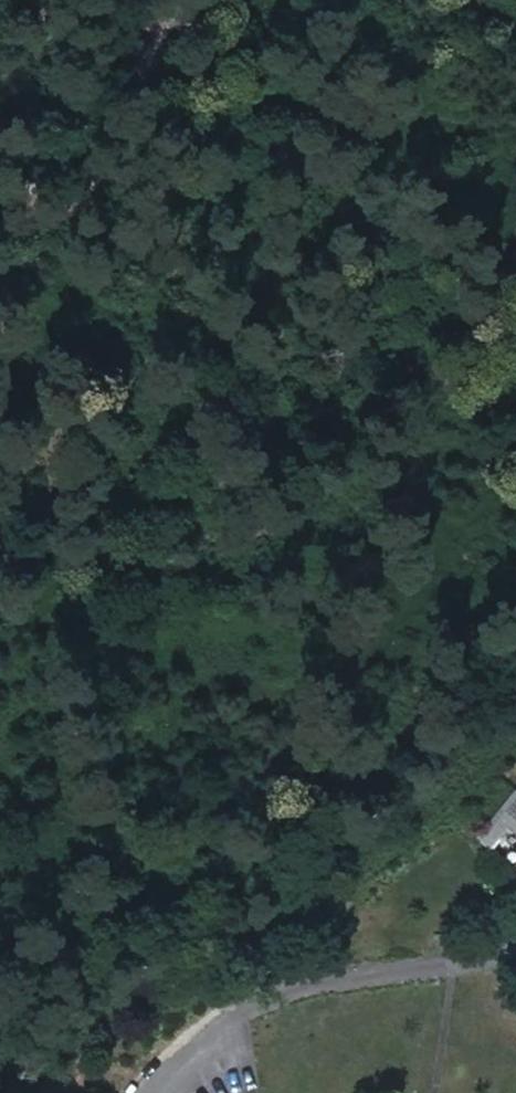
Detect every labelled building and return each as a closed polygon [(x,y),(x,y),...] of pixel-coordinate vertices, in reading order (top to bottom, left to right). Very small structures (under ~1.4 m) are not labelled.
[(477,834),(503,856),(515,840),(515,787),(477,834)]
